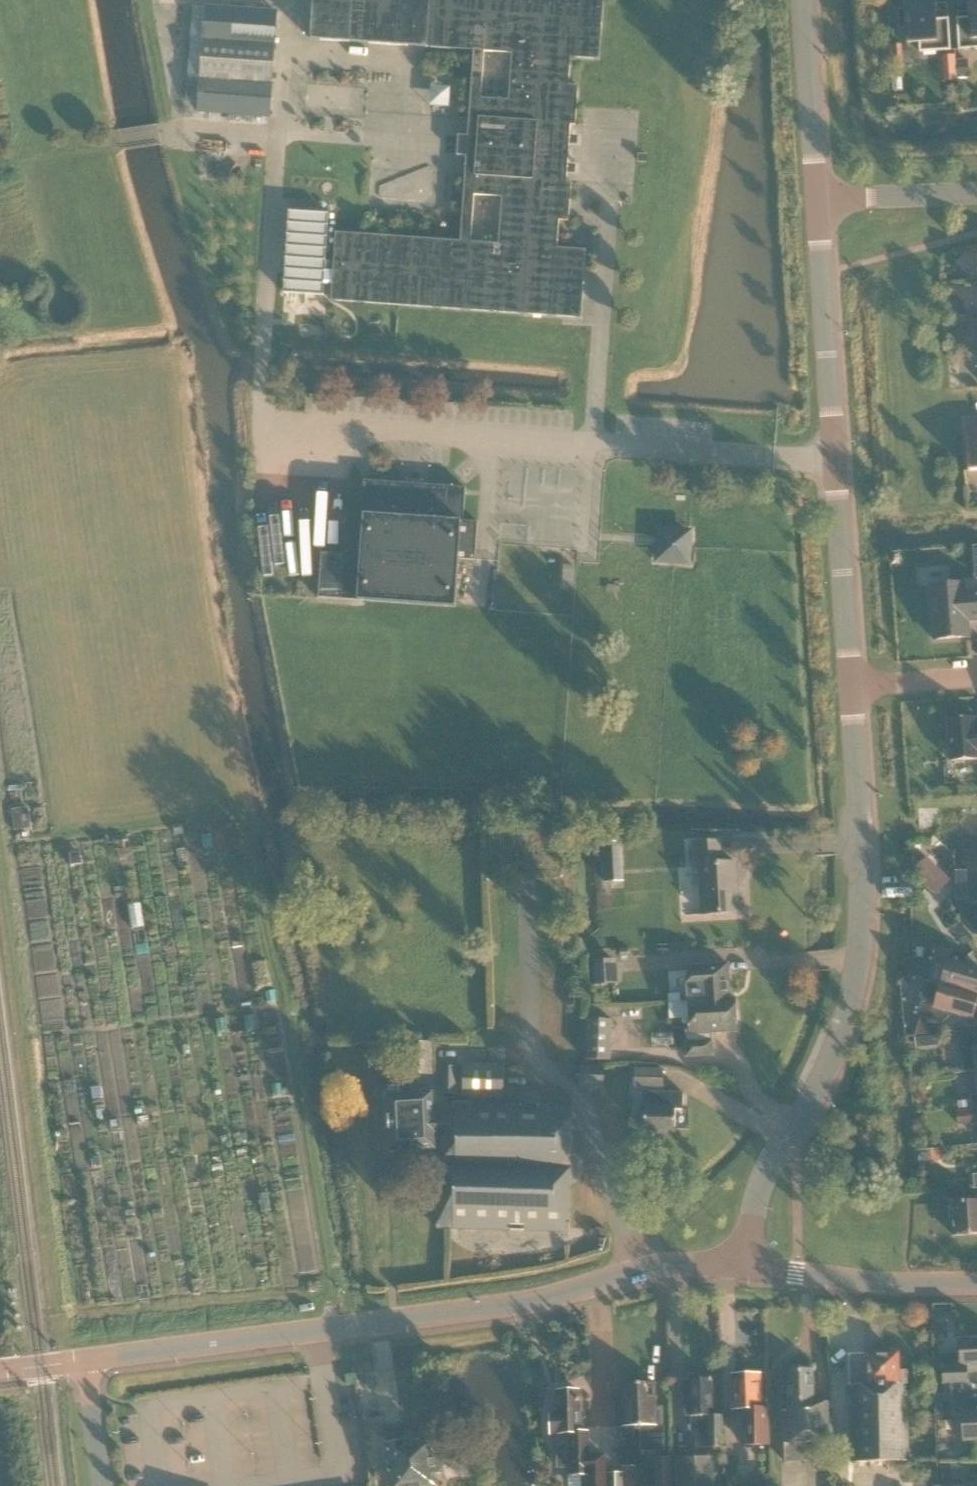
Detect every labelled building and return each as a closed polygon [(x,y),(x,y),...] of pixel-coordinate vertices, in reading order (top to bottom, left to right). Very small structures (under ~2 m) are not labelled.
[(325,261),(328,213),(289,211),(284,293),(323,295),(324,270),(333,271),(331,301),(354,302),(581,318),(586,250),(557,248),(559,220),(568,221),(571,181),(566,181),(570,124),(575,125),(578,86),(568,85),(570,57),(599,59),(603,0),(310,0),(307,39),(354,42),(474,50),(468,136),(458,135),(457,155),(466,156),(461,241),(354,234),(336,232),(334,262),(325,261)] [(970,17),(956,18),(958,50),(976,49),(976,0),(969,0),(970,17)] [(935,19),(934,1),(905,3),(905,10),(899,10),(900,24),(906,24),(907,43),(919,43),(919,52),(951,50),(949,19),(935,19)] [(275,12),(203,7),(196,111),(268,116),(275,12)] [(954,56),(944,56),(945,81),(956,80),(954,56)] [(966,59),(955,60),(956,76),(967,76),(966,59)] [(454,105),(454,85),(435,85),(434,104),(454,105)] [(965,423),(968,470),(976,470),(976,422),(965,423)] [(465,487),(364,481),(361,514),(347,513),(344,554),(321,553),(318,597),(341,599),(455,607),(459,559),(475,560),(477,522),(463,521),(465,487)] [(688,533),(660,532),(658,560),(686,562),(688,533)] [(934,640),(969,637),(968,620),(976,619),(976,592),(965,593),(965,583),(930,586),(934,640)] [(976,730),(975,717),(947,719),(951,761),(976,759),(976,730)] [(30,827),(27,807),(9,810),(12,830),(30,827)] [(721,862),(720,840),(692,842),(693,866),(699,865),(702,913),(738,912),(735,862),(721,862)] [(604,844),(606,882),(616,881),(616,865),(622,865),(621,843),(604,844)] [(69,865),(79,864),(78,852),(68,853),(69,865)] [(951,880),(926,856),(911,872),(936,896),(951,880)] [(209,880),(207,868),(196,871),(208,920),(223,916),(222,911),(229,909),(222,877),(209,880)] [(966,890),(955,890),(956,900),(967,900),(966,890)] [(961,912),(974,935),(976,933),(976,903),(961,912)] [(31,921),(46,1032),(69,1029),(54,918),(31,921)] [(969,954),(951,949),(937,945),(932,961),(911,955),(905,974),(926,980),(941,985),(941,984),(976,995),(976,970),(965,966),(969,954)] [(618,983),(617,960),(590,961),(592,985),(618,983)] [(705,1005),(735,1003),(735,997),(730,997),(728,963),(686,966),(688,993),(681,993),(681,1001),(688,1001),(688,1000),(700,999),(700,1000),(704,1000),(705,1005)] [(976,1002),(976,995),(941,984),(941,985),(926,980),(924,990),(917,1015),(942,1022),(946,1010),(972,1018),(976,1002)] [(700,1000),(700,999),(688,1000),(688,1001),(690,1027),(685,1027),(686,1042),(687,1056),(713,1054),(712,1040),(711,1032),(737,1031),(735,1003),(705,1005),(704,1000),(700,1000)] [(612,1020),(588,1019),(586,1059),(610,1060),(612,1020)] [(974,1070),(976,1070),(976,1033),(963,1035),(964,1047),(960,1048),(963,1072),(974,1070)] [(916,1048),(940,1045),(939,1034),(914,1037),(916,1048)] [(504,1065),(464,1064),(463,1097),(503,1098),(504,1065)] [(604,1066),(579,1065),(578,1086),(603,1087),(604,1066)] [(457,1094),(457,1066),(440,1066),(441,1094),(457,1094)] [(663,1070),(635,1069),(635,1085),(663,1087),(663,1070)] [(684,1091),(643,1090),(642,1108),(645,1108),(644,1129),(675,1130),(676,1108),(683,1109),(684,1091)] [(433,1108),(433,1092),(388,1095),(391,1150),(435,1148),(438,1227),(569,1231),(573,1105),(469,1100),(453,1102),(453,1109),(433,1108)] [(976,1123),(976,1109),(957,1111),(958,1125),(976,1123)] [(949,1202),(950,1218),(953,1218),(954,1235),(976,1233),(976,1200),(949,1202)] [(126,1299),(273,1284),(269,1247),(211,1253),(212,1263),(191,1265),(189,1247),(163,1250),(164,1261),(131,1264),(131,1273),(123,1274),(126,1299)] [(959,1338),(960,1366),(943,1366),(943,1382),(967,1381),(967,1366),(976,1365),(976,1337),(959,1338)] [(898,1370),(898,1352),(868,1352),(869,1382),(851,1383),(854,1461),(909,1460),(906,1370),(898,1370)] [(815,1400),(813,1368),(785,1369),(786,1384),(781,1385),(782,1403),(787,1403),(787,1410),(782,1410),(784,1441),(784,1461),(817,1460),(815,1440),(830,1440),(829,1400),(815,1400)] [(761,1410),(760,1374),(732,1375),(733,1411),(746,1410),(747,1446),(770,1446),(769,1410),(761,1410)] [(708,1380),(704,1376),(697,1376),(693,1381),(689,1381),(690,1388),(682,1388),(683,1418),(689,1417),(691,1435),(696,1435),(697,1449),(724,1447),(723,1417),(713,1418),(711,1380),(708,1380)] [(640,1427),(639,1384),(623,1385),(623,1398),(615,1399),(615,1428),(620,1428),(621,1446),(617,1446),(617,1463),(620,1466),(635,1465),(634,1427),(640,1427)] [(656,1409),(655,1384),(639,1384),(641,1427),(641,1452),(665,1451),(665,1426),(664,1409),(656,1409)] [(579,1391),(559,1392),(560,1415),(550,1415),(551,1433),(559,1433),(560,1468),(572,1467),(573,1477),(581,1477),(581,1485),(606,1485),(605,1454),(590,1454),(589,1433),(580,1433),(579,1391)] [(950,1399),(950,1391),(934,1391),(934,1399),(950,1399)] [(954,1398),(955,1414),(962,1413),(963,1439),(976,1438),(976,1397),(954,1398)] [(432,1439),(406,1442),(406,1441),(385,1443),(390,1485),(438,1485),(436,1474),(442,1473),(440,1453),(434,1454),(432,1439)] [(472,1459),(470,1441),(448,1444),(451,1462),(472,1459)] [(671,1457),(654,1457),(655,1485),(672,1485),(671,1457)] [(714,1457),(676,1458),(676,1485),(715,1485),(714,1457)] [(952,1479),(952,1465),(942,1465),(942,1479),(952,1479)] [(622,1472),(606,1473),(607,1485),(623,1485),(622,1472)]
